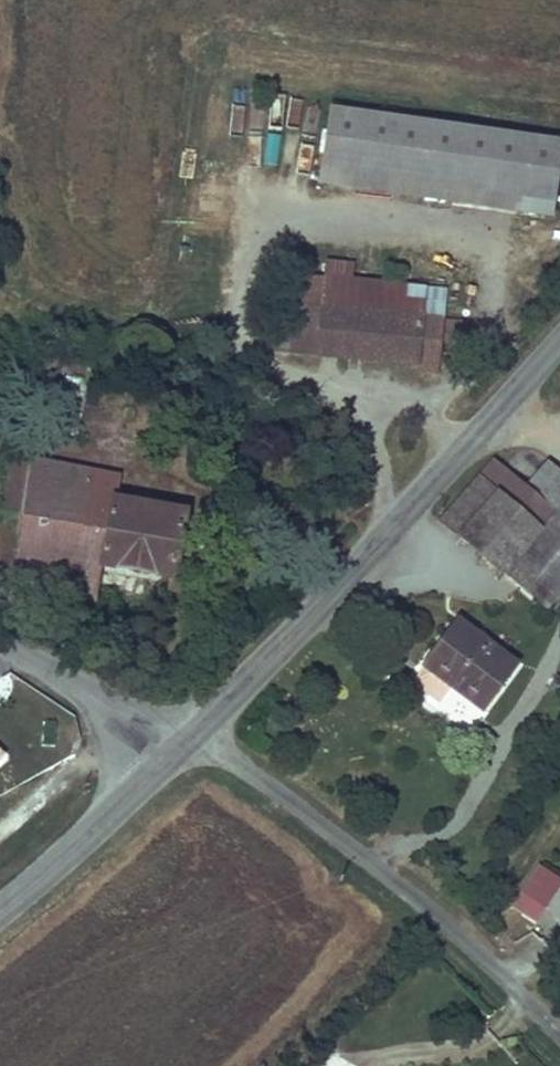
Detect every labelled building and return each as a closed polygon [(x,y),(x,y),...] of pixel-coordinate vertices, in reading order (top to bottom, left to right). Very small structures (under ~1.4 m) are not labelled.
[(326,150),(559,181),(559,122),(334,91),(326,150)] [(298,339),(323,343),(330,298),(405,306),(426,309),(452,311),(456,273),(397,267),(397,266),(361,262),(363,246),(334,243),(332,262),(294,258),(286,336),(298,339)] [(323,343),(401,350),(405,306),(330,298),(323,343)] [(426,309),(405,306),(401,350),(420,353),(423,334),(426,309)] [(426,309),(423,334),(447,335),(475,338),(479,314),(426,309)] [(444,366),(447,335),(423,334),(423,366),(444,366)] [(43,455),(40,458),(35,500),(20,598),(65,605),(70,585),(104,590),(114,552),(184,563),(187,542),(192,506),(129,496),(134,469),(43,455)] [(19,497),(35,500),(40,458),(27,457),(19,497)] [(507,567),(553,511),(496,463),(478,484),(498,498),(466,541),(502,572),(507,567)] [(466,541),(498,498),(478,484),(445,524),(466,541)] [(553,511),(507,567),(552,602),(559,592),(559,502),(553,511)] [(184,563),(183,577),(206,581),(210,545),(187,542),(184,563)] [(514,660),(458,618),(424,662),(480,704),(514,660)] [(511,905),(535,921),(559,883),(559,879),(538,865),(511,905)]
